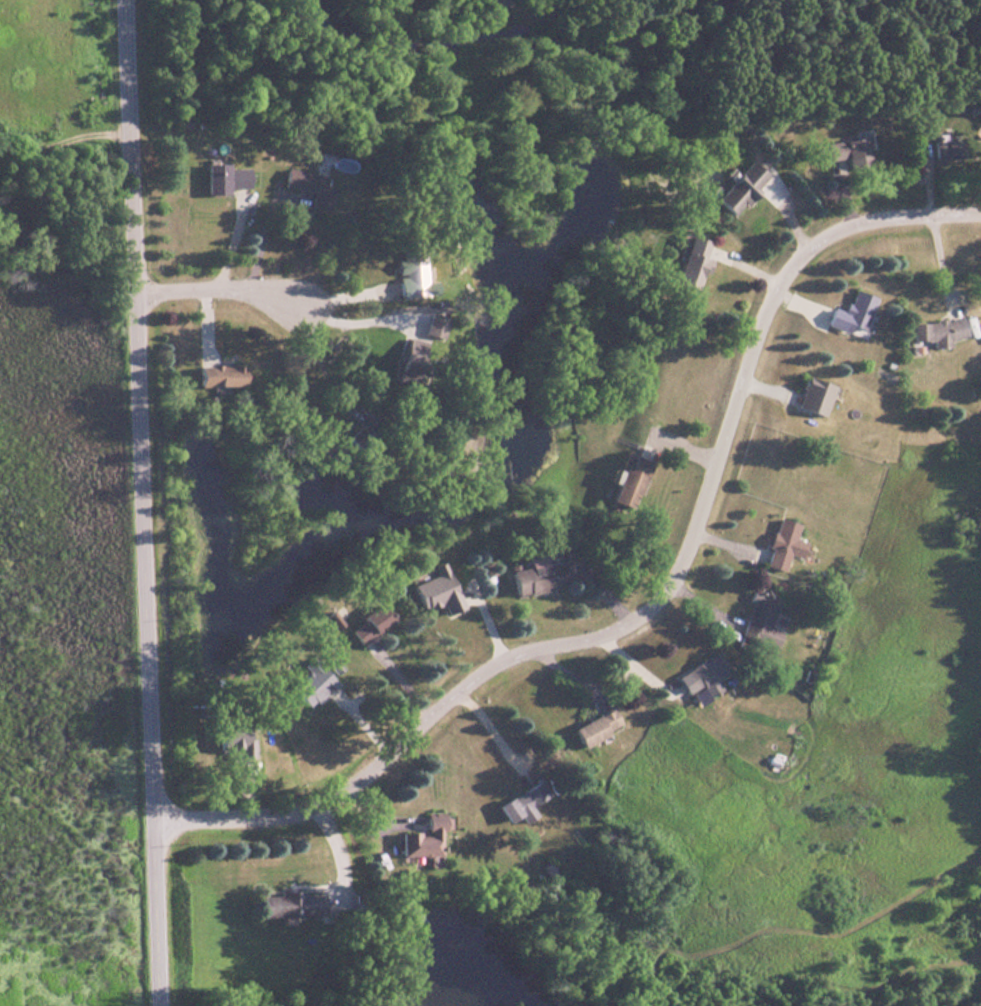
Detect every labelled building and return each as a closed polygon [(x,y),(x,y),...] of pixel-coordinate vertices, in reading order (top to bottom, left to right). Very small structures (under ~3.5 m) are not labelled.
[(832,170),(866,165),(861,137),(822,143),(825,162),(830,161),(832,170)] [(931,172),(956,172),(956,141),(931,141),(931,172)] [(763,178),(745,161),(708,201),(727,218),(763,178)] [(221,195),(221,188),(245,188),(245,166),(200,166),(200,195),(221,195)] [(324,215),(328,189),(316,187),(318,175),(281,169),(278,188),(308,193),(305,212),(324,215)] [(668,285),(692,291),(705,242),(681,236),(668,285)] [(872,299),(848,290),(840,313),(827,308),(821,324),(858,337),(872,299)] [(904,322),(906,341),(928,340),(929,347),(946,346),(945,339),(960,338),(959,320),(904,322)] [(424,344),(404,336),(387,376),(408,385),(424,344)] [(191,365),(190,385),(236,387),(237,367),(191,365)] [(790,407),(817,418),(828,388),(801,378),(790,407)] [(631,502),(645,461),(619,453),(605,493),(631,502)] [(793,524),(770,519),(758,567),(778,572),(782,555),(795,558),(799,542),(789,540),(793,524)] [(509,596),(563,587),(558,562),(540,565),(539,554),(521,557),(523,568),(505,571),(509,596)] [(407,586),(418,612),(438,603),(442,614),(460,607),(440,561),(428,567),(431,575),(407,586)] [(772,600),(745,591),(741,602),(745,603),(733,638),(768,650),(774,632),(763,628),(772,600)] [(356,625),(346,630),(352,642),(386,626),(375,605),(352,616),(356,625)] [(672,672),(680,692),(690,688),(695,700),(714,692),(709,680),(721,675),(713,654),(672,672)] [(329,691),(314,657),(297,664),(303,677),(288,684),(298,705),(329,691)] [(574,748),(606,735),(598,714),(566,727),(574,748)] [(248,739),(236,740),(235,723),(210,724),(210,750),(230,750),(230,759),(248,759),(248,739)] [(498,824),(513,816),(516,822),(531,815),(525,805),(545,795),(538,780),(488,804),(498,824)] [(394,857),(435,856),(434,845),(445,845),(444,821),(419,821),(419,833),(393,834),(394,857)] [(253,894),(253,918),(314,917),(314,893),(253,894)]
